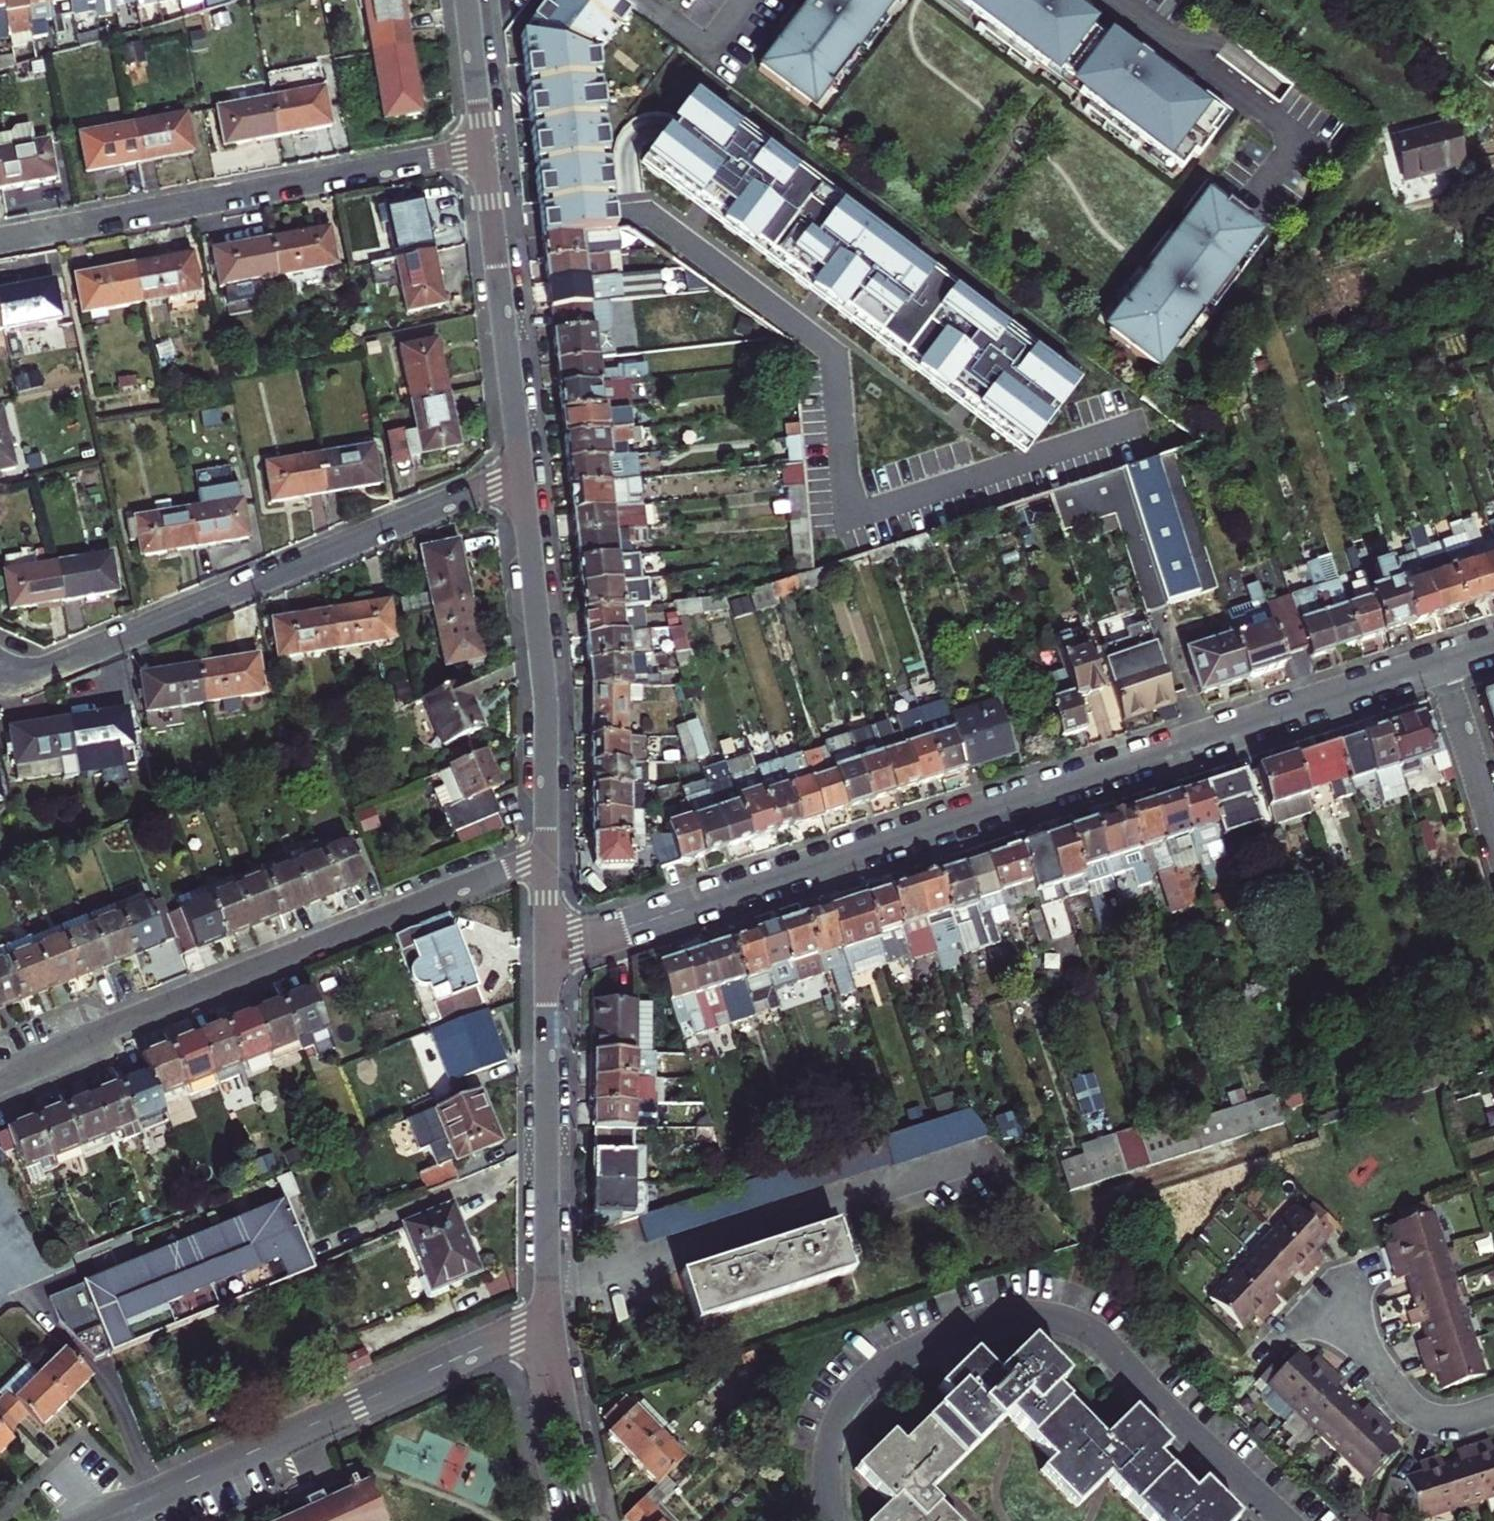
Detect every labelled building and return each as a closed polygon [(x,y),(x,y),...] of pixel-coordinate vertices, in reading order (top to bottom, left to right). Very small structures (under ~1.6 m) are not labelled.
[(11,40),(6,15),(4,0),(0,0),(0,41),(11,40)] [(33,35),(32,29),(27,0),(4,0),(6,15),(11,40),(33,35)] [(50,39),(47,24),(55,22),(53,15),(52,6),(50,0),(27,0),(32,29),(33,35),(35,42),(50,39)] [(67,36),(64,19),(75,17),(73,10),(71,0),(50,0),(52,6),(53,15),(55,22),(58,38),(67,36)] [(75,19),(96,15),(93,0),(71,0),(73,10),(75,17),(75,19)] [(97,22),(108,20),(106,13),(117,11),(117,10),(115,0),(93,0),(96,15),(97,19),(97,22)] [(138,5),(137,0),(115,0),(117,10),(138,5)] [(160,7),(158,0),(137,0),(138,5),(139,11),(160,7)] [(202,2),(204,14),(245,2),(245,0),(224,0),(202,0),(202,2)] [(402,0),(362,0),(372,55),(410,48),(404,17),(402,0)] [(527,30),(533,36),(531,46),(521,38),(526,85),(527,84),(528,92),(526,92),(530,125),(532,124),(532,131),(531,131),(534,164),(536,164),(537,171),(535,171),(542,238),(578,234),(614,231),(607,164),(605,164),(604,157),(606,157),(603,124),(601,124),(600,117),(602,117),(599,85),(597,85),(596,77),(598,77),(597,57),(630,12),(614,0),(549,0),(527,30)] [(808,108),(825,85),(830,89),(854,56),(896,0),(810,0),(808,3),(809,4),(800,15),(799,14),(774,46),(775,48),(758,71),(808,108)] [(943,2),(946,4),(942,10),(967,30),(972,24),(986,34),(981,40),(1030,76),(1034,70),(1089,111),(1084,116),(1133,152),(1137,146),(1151,156),(1146,162),(1172,182),(1176,175),(1179,177),(1192,161),(1196,164),(1229,120),(1203,100),(1199,107),(1183,95),(1187,89),(1166,72),(1161,78),(1115,44),(1113,46),(1089,29),(1091,26),(1056,0),(944,0),(943,2)] [(106,13),(108,20),(118,18),(117,11),(106,13)] [(75,19),(77,26),(97,22),(97,19),(96,15),(75,19)] [(110,41),(108,31),(99,33),(100,35),(101,43),(110,41)] [(190,36),(194,58),(209,55),(205,33),(190,36)] [(11,40),(13,50),(36,46),(35,42),(33,35),(11,40)] [(100,35),(79,39),(82,49),(101,43),(100,35)] [(121,51),(125,72),(146,68),(142,47),(121,51)] [(416,83),(410,48),(372,55),(383,121),(421,114),(416,83)] [(14,57),(0,60),(0,71),(16,67),(14,57)] [(270,100),(277,137),(331,127),(319,64),(265,74),(270,100)] [(662,179),(666,174),(650,162),(699,99),(714,110),(718,106),(698,90),(643,163),(662,179)] [(1007,435),(1022,447),(1071,383),(1056,372),(714,110),(699,99),(650,162),(666,174),(725,220),(721,224),(751,247),(754,242),(812,286),(808,290),(839,313),(842,309),(918,367),(915,372),(945,395),(948,390),(1007,435)] [(217,110),(223,148),(277,137),(270,100),(217,110)] [(193,154),(186,117),(132,127),(140,164),(193,154)] [(1394,140),(1404,181),(1462,167),(1453,126),(1394,140)] [(79,136),(86,174),(140,164),(132,127),(79,136)] [(55,178),(48,142),(33,146),(29,128),(13,132),(11,137),(0,140),(0,177),(2,190),(55,178)] [(1248,223),(1204,190),(1182,219),(1188,224),(1173,244),(1167,239),(1148,264),(1153,268),(1142,283),(1136,279),(1124,295),(1130,300),(1106,333),(1111,336),(1108,341),(1158,378),(1175,355),(1177,356),(1189,341),(1195,345),(1207,329),(1201,325),(1203,322),(1201,321),(1209,309),(1215,314),(1238,283),(1232,279),(1242,265),(1248,270),(1265,247),(1259,242),(1261,240),(1245,227),(1248,223)] [(427,228),(421,199),(383,207),(395,260),(432,252),(427,228)] [(337,264),(329,229),(271,240),(278,276),(337,264)] [(578,234),(542,238),(543,250),(544,261),(606,254),(619,253),(616,231),(614,231),(578,234)] [(212,252),(218,287),(222,286),(226,305),(262,298),(258,279),(278,276),(271,240),(212,252)] [(439,285),(432,252),(395,260),(406,314),(444,305),(439,285)] [(609,278),(606,254),(544,261),(546,274),(547,285),(609,278)] [(199,293),(192,255),(133,266),(141,304),(199,293)] [(74,278),(81,316),(141,304),(133,266),(74,278)] [(298,273),(301,289),(324,285),(322,269),(298,273)] [(609,278),(547,285),(549,299),(550,310),(609,303),(662,297),(660,273),(609,278)] [(709,290),(686,273),(689,292),(709,290)] [(1317,286),(1313,273),(1302,277),(1306,290),(1317,286)] [(54,282),(0,292),(0,307),(5,329),(60,319),(54,282)] [(615,358),(609,303),(550,310),(554,348),(556,364),(597,360),(615,358)] [(436,340),(398,348),(410,402),(448,394),(442,368),(436,340)] [(557,378),(558,389),(628,381),(639,380),(638,368),(621,370),(621,369),(616,370),(616,373),(599,375),(597,360),(556,364),(557,378)] [(1347,385),(1357,382),(1351,363),(1341,366),(1347,385)] [(1059,367),(1056,372),(1071,383),(1022,447),(1007,435),(1003,439),(1024,454),(1079,382),(1059,367)] [(44,391),(41,375),(16,380),(20,397),(44,391)] [(136,379),(119,380),(120,394),(138,392),(136,379)] [(604,409),(631,406),(628,381),(558,389),(560,403),(561,414),(604,409)] [(410,402),(417,434),(406,436),(411,458),(459,449),(454,423),(448,394),(410,402)] [(28,468),(29,475),(44,471),(41,457),(26,460),(25,456),(17,458),(6,408),(0,409),(0,480),(9,478),(8,473),(28,468)] [(563,428),(564,439),(631,432),(629,413),(605,415),(604,409),(561,414),(563,428)] [(195,415),(198,430),(213,426),(210,412),(195,415)] [(788,440),(799,439),(798,426),(787,427),(788,440)] [(405,431),(386,435),(393,468),(412,464),(411,458),(406,436),(405,431)] [(633,443),(641,442),(640,431),(631,432),(564,439),(565,455),(566,464),(627,457),(626,445),(633,445),(633,443)] [(802,464),(799,439),(788,440),(790,465),(802,464)] [(379,485),(372,448),(316,459),(323,496),(379,485)] [(1112,517),(1143,612),(1216,589),(1173,455),(1099,479),(1103,491),(1052,508),(1061,534),(1112,517)] [(627,457),(566,464),(568,479),(569,488),(625,483),(633,482),(632,470),(637,469),(635,456),(627,457)] [(265,468),(272,505),(323,496),(316,459),(265,468)] [(804,488),(802,464),(790,465),(780,467),(782,491),(786,490),(804,488)] [(1052,508),(1103,491),(1099,479),(1048,495),(1052,508)] [(625,483),(627,502),(640,501),(638,481),(633,482),(625,483)] [(625,483),(569,488),(571,504),(572,514),(624,508),(641,506),(640,501),(627,502),(625,483)] [(236,502),(233,486),(193,494),(197,510),(236,502)] [(806,514),(804,488),(786,490),(789,516),(806,514)] [(238,502),(236,502),(197,510),(185,512),(192,550),(245,540),(238,502)] [(157,506),(159,518),(171,515),(169,504),(157,506)] [(642,520),(641,506),(624,508),(625,520),(631,520),(631,521),(642,520)] [(625,520),(624,508),(572,514),(573,528),(574,539),(643,531),(642,520),(631,521),(631,520),(625,520)] [(1009,508),(986,515),(990,528),(1013,520),(1009,508)] [(192,550),(185,512),(171,515),(159,518),(132,523),(137,544),(140,560),(192,550)] [(808,538),(806,514),(789,516),(791,540),(808,538)] [(129,545),(137,544),(132,523),(131,517),(124,518),(129,545)] [(1486,600),(1493,598),(1493,542),(1491,533),(1486,535),(1484,529),(1477,531),(1476,529),(1474,529),(1471,519),(1461,523),(1486,600)] [(1453,537),(1439,541),(1461,609),(1473,605),(1486,600),(1461,523),(1460,520),(1448,524),(1453,537)] [(1420,524),(1406,529),(1411,543),(1435,617),(1448,613),(1461,609),(1439,541),(1427,545),(1420,524)] [(649,531),(643,531),(574,539),(576,552),(577,563),(631,558),(629,539),(633,539),(634,543),(650,541),(649,531)] [(894,558),(934,545),(930,533),(890,546),(894,558)] [(810,562),(808,538),(791,540),(794,564),(796,564),(810,562)] [(1366,589),(1381,635),(1396,630),(1410,625),(1389,562),(1382,540),(1376,542),(1382,561),(1379,562),(1377,556),(1370,558),(1372,564),(1370,565),(1376,585),(1366,589)] [(464,573),(457,542),(421,549),(431,594),(433,607),(469,600),(464,573)] [(1423,621),(1435,617),(1411,543),(1402,546),(1406,557),(1389,562),(1410,625),(1423,621)] [(1356,603),(1346,606),(1358,642),(1369,638),(1381,635),(1366,589),(1354,549),(1347,552),(1357,584),(1351,586),(1356,603)] [(4,558),(6,573),(3,574),(10,612),(63,602),(54,564),(38,567),(35,552),(4,558)] [(116,592),(109,554),(54,564),(63,602),(116,592)] [(645,556),(631,558),(577,563),(579,577),(580,588),(647,581),(663,579),(662,570),(646,572),(645,556)] [(1324,586),(1338,581),(1330,557),(1316,562),(1324,586)] [(810,562),(796,564),(797,575),(811,571),(810,562)] [(1306,565),(1334,650),(1345,646),(1358,642),(1346,606),(1338,581),(1324,586),(1316,562),(1306,565)] [(1305,592),(1290,597),(1308,650),(1310,658),(1322,654),(1334,650),(1306,565),(1297,568),(1305,592)] [(795,576),(799,589),(822,581),(818,569),(811,571),(797,575),(795,576)] [(770,584),(774,596),(799,589),(795,576),(770,584)] [(650,605),(647,581),(580,588),(581,603),(582,613),(641,606),(650,605)] [(1290,597),(1285,581),(1259,590),(1281,659),(1294,655),(1308,650),(1290,597)] [(770,584),(747,591),(753,611),(777,603),(774,596),(770,584)] [(1283,666),(1281,659),(1259,590),(1257,584),(1244,588),(1249,603),(1255,601),(1258,611),(1243,616),(1243,617),(1227,623),(1229,627),(1232,637),(1245,678),(1268,671),(1283,666)] [(402,614),(433,607),(431,594),(400,601),(402,614)] [(749,606),(746,596),(731,600),(734,611),(749,606)] [(398,636),(391,598),(331,609),(338,647),(398,636)] [(723,598),(698,600),(702,612),(727,609),(723,598)] [(476,631),(469,600),(433,607),(446,667),(482,659),(476,631)] [(698,600),(672,603),(676,614),(702,612),(698,600)] [(1258,611),(1255,601),(1249,603),(1224,612),(1227,623),(1243,617),(1243,616),(1258,611)] [(641,606),(582,613),(584,629),(585,637),(643,632),(641,606)] [(280,659),(338,647),(331,609),(272,621),(280,659)] [(677,626),(674,614),(666,616),(669,628),(677,626)] [(1229,627),(1183,643),(1186,652),(1232,637),(1229,627)] [(676,653),(688,652),(681,628),(668,629),(676,653)] [(648,631),(643,632),(585,637),(586,650),(588,661),(643,656),(650,655),(648,631)] [(1076,636),(1074,631),(1066,634),(1067,638),(1071,637),(1072,642),(1077,641),(1076,636)] [(1100,687),(1082,634),(1076,636),(1077,641),(1072,642),(1071,637),(1067,638),(1066,634),(1052,638),(1063,671),(1078,717),(1085,715),(1080,698),(1090,695),(1098,692),(1100,687)] [(1245,678),(1232,637),(1186,652),(1199,693),(1217,687),(1245,678)] [(1152,709),(1172,702),(1154,645),(1103,661),(1121,719),(1152,709)] [(698,681),(688,652),(676,653),(685,682),(696,681),(698,681)] [(643,656),(588,661),(589,675),(590,688),(638,685),(659,684),(658,674),(645,675),(643,656)] [(266,699),(260,659),(200,667),(208,706),(266,699)] [(140,675),(146,715),(208,706),(200,667),(140,675)] [(1083,731),(1078,717),(1063,671),(1039,679),(1058,739),(1073,734),(1083,731)] [(470,702),(477,699),(470,681),(422,701),(441,746),(481,730),(476,717),(470,702)] [(699,691),(696,681),(673,689),(677,699),(699,691)] [(623,699),(638,699),(638,685),(590,688),(591,719),(591,737),(625,736),(623,699)] [(1480,698),(1493,741),(1493,693),(1480,698)] [(941,702),(918,710),(940,778),(951,774),(964,770),(947,718),(944,711),(941,702)] [(1012,754),(995,702),(947,718),(964,770),(997,759),(1012,754)] [(132,718),(130,709),(70,719),(81,778),(136,768),(132,749),(138,748),(136,735),(142,734),(138,717),(132,718)] [(911,712),(894,719),(916,785),(926,782),(940,778),(918,710),(911,712)] [(1405,722),(1384,729),(1400,776),(1419,770),(1419,767),(1417,761),(1429,757),(1445,751),(1432,713),(1405,722)] [(64,775),(65,781),(81,778),(70,719),(9,729),(18,784),(64,775)] [(695,719),(685,722),(688,733),(697,758),(708,755),(695,719)] [(894,719),(870,727),(892,793),(904,789),(916,785),(894,719)] [(685,722),(674,726),(676,733),(688,733),(685,722)] [(847,735),(868,801),(882,797),(892,793),(870,727),(847,735)] [(1360,737),(1337,745),(1352,792),(1376,784),(1383,804),(1406,796),(1400,776),(1384,729),(1360,737)] [(686,762),(697,758),(688,733),(676,733),(686,762)] [(626,736),(627,762),(637,762),(636,735),(626,736)] [(824,747),(828,759),(845,809),(855,805),(868,801),(847,735),(823,743),(824,747)] [(625,736),(591,737),(591,749),(591,762),(621,762),(627,762),(626,736),(625,736)] [(773,750),(777,763),(801,755),(797,743),(773,750)] [(1317,751),(1293,759),(1304,793),(1337,783),(1342,799),(1353,795),(1352,792),(1337,745),(1317,751)] [(828,759),(824,747),(817,750),(821,762),(828,759)] [(817,750),(801,755),(821,817),(834,812),(845,809),(828,759),(821,762),(817,750)] [(1454,780),(1445,751),(1429,757),(1438,786),(1454,780)] [(498,816),(500,816),(490,791),(499,787),(496,778),(486,755),(439,775),(451,807),(444,810),(453,834),(456,833),(498,816)] [(801,755),(777,763),(798,824),(807,821),(821,817),(801,755)] [(762,836),(773,832),(753,770),(749,758),(725,766),(749,840),(762,836)] [(1311,814),(1310,810),(1304,793),(1293,759),(1263,769),(1255,771),(1273,826),(1311,814)] [(621,762),(591,762),(592,774),(592,788),(621,788),(621,770),(621,762)] [(777,763),(753,770),(773,832),(786,828),(798,824),(777,763)] [(725,765),(701,772),(705,783),(726,848),(738,844),(749,840),(725,766),(725,765)] [(636,788),(636,770),(621,770),(621,788),(636,788)] [(1203,788),(1220,840),(1258,827),(1241,776),(1220,783),(1203,788)] [(705,783),(681,791),(688,814),(702,856),(716,851),(726,848),(705,783)] [(621,788),(592,788),(592,798),(592,812),(641,812),(640,788),(636,788),(621,788)] [(1223,851),(1220,840),(1203,788),(1192,792),(1177,797),(1199,864),(1206,885),(1217,882),(1208,856),(1223,851)] [(1199,864),(1177,797),(1164,801),(1151,805),(1183,906),(1185,910),(1195,907),(1183,869),(1199,864)] [(657,803),(650,803),(649,811),(660,811),(657,803)] [(1172,910),(1183,906),(1151,805),(1139,809),(1126,813),(1139,852),(1149,848),(1157,872),(1160,880),(1162,879),(1172,910)] [(592,826),(593,838),(635,837),(641,837),(641,812),(592,812),(592,826)] [(1168,940),(1147,876),(1139,852),(1126,813),(1111,818),(1093,824),(1111,878),(1123,874),(1131,871),(1136,888),(1155,944),(1168,940)] [(693,858),(702,856),(688,814),(672,819),(671,818),(663,821),(668,837),(649,837),(659,869),(678,863),(678,864),(680,863),(688,863),(692,860),(693,858)] [(505,834),(498,816),(456,833),(463,851),(505,834)] [(1115,891),(1111,878),(1093,824),(1082,828),(1067,833),(1087,894),(1099,931),(1110,927),(1099,896),(1115,891)] [(1043,840),(1063,902),(1087,894),(1067,833),(1056,836),(1043,840)] [(1278,833),(1262,838),(1279,892),(1296,886),(1278,833)] [(364,883),(344,834),(316,845),(336,894),(364,883)] [(635,860),(635,837),(593,838),(593,864),(596,868),(598,871),(630,870),(630,859),(635,860)] [(1034,843),(1019,848),(1036,900),(1039,909),(1044,925),(1056,921),(1051,906),(1063,902),(1043,840),(1034,843)] [(316,845),(288,857),(291,866),(307,906),(336,894),(316,845)] [(1036,900),(1019,848),(1000,854),(986,859),(1003,911),(1036,900)] [(1149,848),(1139,852),(1147,876),(1157,872),(1149,848)] [(291,866),(288,857),(260,868),(264,877),(291,866)] [(975,862),(962,866),(989,948),(999,944),(992,925),(1006,920),(1003,911),(986,859),(975,862)] [(291,866),(264,877),(280,917),(307,906),(291,866)] [(989,948),(962,866),(951,870),(936,875),(958,941),(962,956),(989,948)] [(264,877),(260,868),(232,879),(236,888),(264,877)] [(1136,888),(1131,871),(1123,874),(1128,890),(1136,888)] [(958,941),(936,875),(925,878),(912,883),(936,955),(942,973),(953,969),(950,961),(953,960),(948,945),(958,941)] [(280,917),(264,877),(236,888),(251,928),(280,917)] [(224,939),(251,928),(236,888),(232,879),(204,890),(208,899),(224,939)] [(912,963),(936,955),(912,883),(902,886),(888,890),(912,963)] [(204,890),(175,902),(178,911),(208,899),(204,890)] [(913,964),(912,963),(888,890),(879,893),(864,898),(886,966),(900,962),(902,968),(913,964)] [(142,896),(115,907),(118,916),(146,905),(142,896)] [(847,904),(826,910),(848,976),(853,974),(850,967),(876,959),(879,969),(886,966),(864,898),(847,904)] [(175,940),(182,956),(224,939),(208,899),(178,911),(166,916),(175,940)] [(146,905),(118,916),(134,956),(175,940),(166,916),(159,900),(146,905)] [(115,907),(86,918),(90,927),(118,916),(115,907)] [(1041,948),(1051,945),(1044,925),(1039,909),(1029,912),(1041,948)] [(848,976),(826,910),(816,914),(802,918),(815,958),(824,955),(830,973),(837,993),(843,991),(845,995),(853,992),(848,976)] [(466,945),(460,947),(448,915),(394,936),(409,975),(410,974),(411,981),(415,987),(413,987),(428,1026),(482,1005),(470,972),(476,970),(473,960),(466,945)] [(90,927),(106,968),(134,956),(118,916),(90,927)] [(86,918),(58,930),(77,979),(106,968),(90,927),(86,918)] [(821,976),(815,958),(802,918),(789,923),(776,927),(794,979),(795,984),(821,976)] [(753,934),(770,987),(794,979),(776,927),(764,931),(753,934)] [(77,979),(58,930),(30,941),(50,990),(77,979)] [(742,938),(729,942),(751,1008),(764,1003),(768,1013),(778,1010),(770,987),(753,934),(742,938)] [(30,941),(3,952),(22,1001),(50,990),(30,941)] [(751,1008),(729,942),(718,946),(705,950),(730,1025),(754,1017),(751,1008)] [(706,1032),(730,1025),(705,950),(696,953),(682,958),(706,1032)] [(22,1001),(3,952),(0,953),(0,1009),(22,1001)] [(824,955),(815,958),(821,976),(830,973),(824,955)] [(706,1032),(682,958),(670,962),(657,966),(670,1003),(681,999),(686,1013),(688,1013),(691,1022),(695,1036),(700,1035),(703,1045),(710,1043),(706,1032)] [(854,977),(879,969),(876,959),(850,967),(853,974),(854,977)] [(317,1058),(334,1051),(310,991),(281,1002),(297,1043),(301,1052),(313,1047),(317,1058)] [(686,1013),(681,999),(670,1003),(677,1027),(691,1022),(688,1013),(686,1013)] [(270,1054),(297,1043),(281,1002),(253,1013),(270,1054)] [(595,1023),(594,1054),(634,1054),(649,1054),(650,1003),(635,1003),(595,1003),(595,1023)] [(505,1062),(486,1012),(430,1033),(449,1084),(505,1062)] [(273,1063),(270,1054),(253,1013),(226,1025),(242,1065),(246,1074),(273,1063)] [(226,1025),(198,1036),(214,1076),(242,1065),(226,1025)] [(214,1076),(198,1036),(170,1047),(186,1087),(214,1076)] [(270,1054),(273,1063),(301,1052),(297,1043),(270,1054)] [(170,1047),(143,1058),(149,1074),(159,1098),(186,1087),(170,1047)] [(594,1068),(594,1079),(646,1079),(656,1079),(656,1055),(649,1054),(634,1054),(594,1054),(594,1068)] [(214,1076),(218,1085),(246,1074),(242,1065),(214,1076)] [(169,1124),(162,1107),(159,1098),(149,1074),(121,1086),(137,1126),(141,1135),(169,1124)] [(186,1087),(190,1096),(218,1085),(214,1076),(186,1087)] [(652,1097),(646,1097),(646,1079),(594,1079),(594,1094),(593,1104),(652,1104),(652,1097)] [(656,1079),(646,1079),(646,1097),(652,1097),(652,1104),(660,1104),(663,1104),(663,1079),(656,1079)] [(137,1126),(121,1086),(92,1097),(109,1137),(137,1126)] [(162,1107),(190,1096),(186,1087),(159,1098),(162,1107)] [(437,1169),(420,1177),(429,1196),(458,1183),(450,1164),(455,1162),(473,1156),(474,1159),(482,1155),(481,1152),(500,1145),(496,1133),(479,1092),(405,1122),(420,1155),(428,1151),(437,1169)] [(92,1097),(65,1108),(81,1148),(109,1137),(92,1097)] [(1000,1134),(1019,1127),(1010,1100),(990,1106),(1000,1134)] [(1251,1112),(1258,1135),(1284,1126),(1276,1103),(1251,1112)] [(660,1104),(652,1104),(593,1104),(593,1118),(593,1129),(632,1129),(653,1129),(653,1111),(660,1111),(660,1104)] [(81,1148),(65,1108),(36,1119),(57,1169),(85,1157),(81,1148)] [(802,1166),(644,1217),(640,1218),(648,1241),(893,1162),(895,1167),(991,1139),(969,1112),(900,1134),(875,1142),(826,1158),(802,1166)] [(1251,1112),(1226,1120),(1234,1143),(1258,1135),(1251,1112)] [(47,1183),(43,1174),(57,1169),(36,1119),(8,1131),(31,1189),(47,1183)] [(900,1134),(895,1120),(871,1128),(875,1142),(900,1134)] [(1226,1120),(1194,1130),(1202,1153),(1234,1143),(1226,1120)] [(141,1135),(137,1126),(109,1137),(113,1146),(141,1135)] [(645,1146),(632,1146),(632,1129),(593,1129),(593,1144),(592,1173),(592,1183),(645,1183),(645,1146)] [(1194,1130),(1167,1139),(1175,1162),(1202,1153),(1194,1130)] [(113,1146),(109,1137),(81,1148),(85,1157),(113,1146)] [(1167,1139),(1143,1147),(1151,1170),(1175,1162),(1167,1139)] [(1143,1147),(1120,1155),(1127,1178),(1151,1170),(1143,1147)] [(1120,1155),(1087,1165),(1094,1189),(1127,1178),(1120,1155)] [(1087,1165),(1063,1173),(1070,1197),(1094,1189),(1087,1165)] [(274,1180),(283,1201),(298,1195),(289,1174),(274,1180)] [(640,1218),(644,1217),(645,1183),(592,1183),(592,1214),(592,1234),(640,1218)] [(1432,1213),(1428,1202),(1400,1211),(1404,1222),(1432,1213)] [(99,1360),(110,1355),(313,1274),(284,1204),(64,1293),(72,1311),(86,1343),(99,1360)] [(1339,1229),(1315,1206),(1305,1216),(1328,1240),(1339,1229)] [(1326,1257),(1318,1250),(1328,1240),(1305,1216),(1296,1207),(1274,1231),(1313,1269),(1326,1257)] [(404,1227),(424,1278),(420,1280),(427,1299),(446,1291),(444,1287),(478,1273),(464,1241),(451,1208),(404,1227)] [(1399,1248),(1389,1252),(1393,1266),(1445,1249),(1434,1212),(1432,1213),(1404,1222),(1392,1226),(1396,1239),(1399,1248)] [(1313,1269),(1274,1231),(1253,1253),(1285,1284),(1296,1273),(1303,1280),(1313,1269)] [(847,1264),(837,1232),(682,1283),(687,1300),(697,1331),(853,1279),(850,1272),(855,1270),(853,1262),(847,1264)] [(1396,1239),(1386,1243),(1389,1252),(1399,1248),(1396,1239)] [(1408,1275),(1413,1292),(1455,1278),(1445,1249),(1393,1266),(1398,1279),(1408,1275)] [(1274,1295),(1285,1284),(1253,1253),(1231,1276),(1270,1314),(1281,1303),(1274,1295)] [(1260,1324),(1270,1314),(1231,1276),(1210,1298),(1241,1329),(1253,1317),(1260,1324)] [(1407,1309),(1412,1325),(1423,1322),(1464,1308),(1455,1278),(1413,1292),(1418,1306),(1407,1309)] [(1427,1336),(1417,1340),(1422,1354),(1474,1337),(1464,1308),(1423,1322),(1427,1336)] [(86,1343),(72,1311),(59,1326),(96,1361),(99,1360),(86,1343)] [(1486,1374),(1474,1337),(1422,1354),(1426,1367),(1436,1364),(1439,1372),(1444,1388),(1486,1374)] [(881,1445),(858,1468),(891,1501),(870,1520),(958,1520),(928,1489),(1008,1412),(1052,1458),(1042,1468),(1076,1504),(1106,1475),(1151,1520),(1234,1520),(1239,1516),(1204,1480),(1193,1491),(1158,1455),(1169,1444),(1134,1407),(1103,1438),(1054,1387),(1065,1376),(1031,1341),(996,1374),(975,1351),(938,1387),(949,1398),(903,1443),(893,1433),(881,1445)] [(1316,1352),(1310,1358),(1299,1348),(1286,1362),(1267,1382),(1294,1408),(1333,1368),(1316,1352)] [(66,1352),(39,1377),(65,1404),(92,1378),(66,1352)] [(330,1368),(337,1382),(372,1366),(365,1352),(330,1368)] [(1267,1382),(1286,1362),(1280,1356),(1256,1381),(1262,1387),(1258,1391),(1285,1417),(1294,1408),(1267,1382)] [(1439,1372),(1436,1364),(1426,1367),(1428,1376),(1439,1372)] [(1294,1408),(1317,1429),(1349,1396),(1338,1385),(1344,1378),(1333,1368),(1294,1408)] [(32,1370),(7,1394),(14,1401),(39,1377),(32,1370)] [(0,1401),(0,1408),(17,1426),(27,1416),(40,1429),(65,1404),(39,1377),(14,1401),(7,1394),(0,1401)] [(615,1426),(609,1432),(633,1456),(661,1429),(669,1421),(646,1397),(637,1406),(626,1395),(605,1416),(615,1426)] [(1368,1401),(1362,1408),(1349,1396),(1317,1429),(1340,1451),(1378,1411),(1368,1401)] [(0,1408),(0,1454),(13,1442),(7,1436),(17,1426),(0,1408)] [(1395,1427),(1378,1411),(1340,1451),(1368,1478),(1400,1445),(1389,1434),(1395,1427)] [(687,1457),(661,1429),(633,1456),(659,1484),(670,1474),(687,1457)] [(1491,1438),(1483,1441),(1486,1451),(1493,1448),(1491,1438)] [(1483,1441),(1468,1446),(1485,1498),(1493,1495),(1493,1448),(1486,1451),(1483,1441)] [(1454,1508),(1485,1498),(1468,1446),(1452,1451),(1455,1461),(1441,1466),(1454,1508)] [(1454,1508),(1441,1466),(1437,1456),(1417,1462),(1420,1472),(1404,1477),(1417,1520),(1454,1508)] [(659,1484),(648,1495),(657,1504),(660,1502),(679,1483),(670,1474),(659,1484)] [(321,1505),(348,1493),(344,1486),(342,1481),(316,1493),(321,1505)] [(366,1485),(353,1491),(350,1483),(344,1486),(348,1493),(321,1505),(287,1520),(383,1520),(366,1485)] [(626,1516),(631,1520),(640,1520),(657,1504),(648,1495),(626,1516)] [(1485,1498),(1488,1509),(1493,1507),(1493,1495),(1485,1498)] [(657,1504),(640,1520),(679,1520),(660,1502),(657,1504)]
